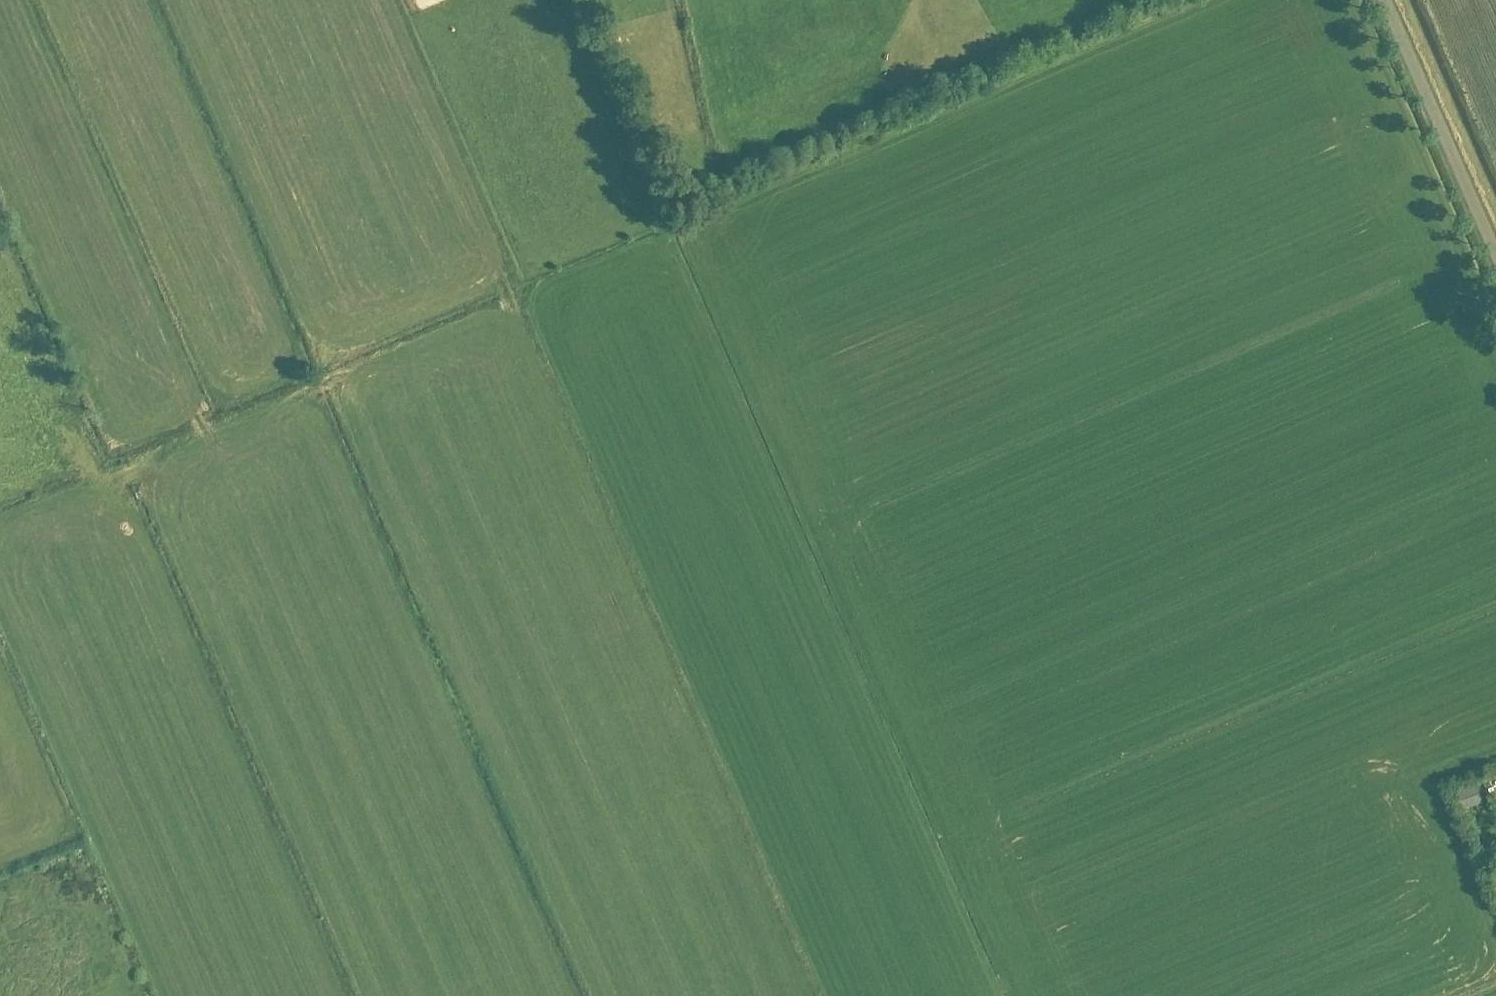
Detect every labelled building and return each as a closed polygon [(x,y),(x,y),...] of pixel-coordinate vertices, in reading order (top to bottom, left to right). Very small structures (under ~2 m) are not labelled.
[(1482,789),(1468,789),(1469,807),(1482,807),(1482,789)]
